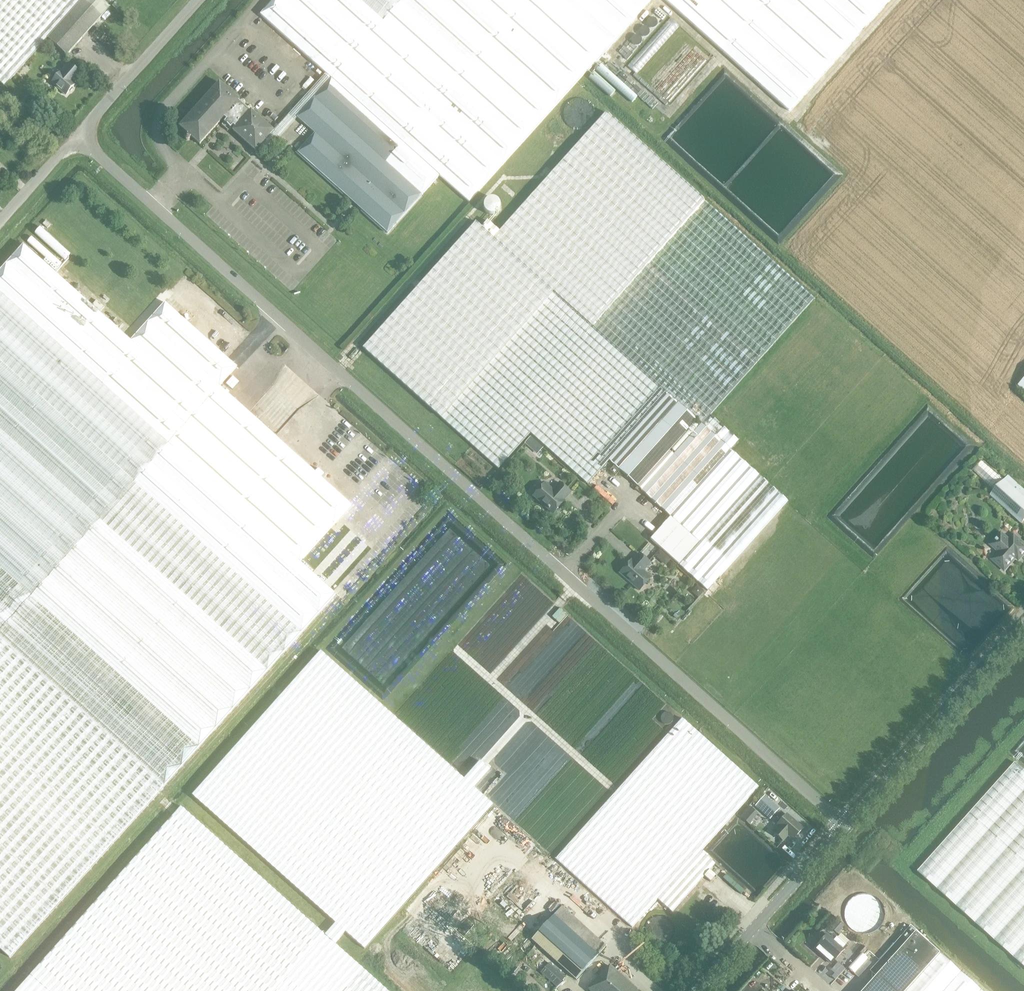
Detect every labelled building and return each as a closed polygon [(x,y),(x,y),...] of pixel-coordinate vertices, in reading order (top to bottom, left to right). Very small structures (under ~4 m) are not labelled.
[(5,86),(48,38),(43,34),(74,0),(0,0),(0,82),(5,86)] [(102,0),(74,0),(43,34),(48,38),(67,56),(68,55),(89,32),(110,7),(102,0)] [(261,15),(326,73),(275,130),(273,132),(263,144),(269,149),(297,118),(315,133),(298,152),(388,233),(440,175),(469,202),(651,0),(274,0),(261,15)] [(789,111),(888,0),(666,0),(789,111)] [(629,64),(638,72),(680,25),(672,18),(629,64)] [(73,82),(81,73),(71,65),(63,73),(62,72),(52,82),(60,89),(60,91),(63,93),(65,93),(66,95),(69,92),(71,92),(73,89),(73,87),(76,84),(73,82)] [(636,95),(604,65),(598,71),(631,101),(636,95)] [(181,128),(182,127),(189,134),(187,135),(186,136),(185,138),(186,140),(188,141),(190,140),(190,138),(192,137),(199,143),(200,144),(224,117),(227,120),(222,125),(229,131),(233,126),(236,128),(233,131),(256,151),(263,144),(273,132),(250,112),(250,113),(238,102),(239,102),(219,84),(180,126),(181,128)] [(606,112),(500,231),(488,220),(482,227),(476,222),(364,347),(441,417),(553,291),(591,325),(704,200),(606,112)] [(47,113),(43,117),(49,123),(53,118),(47,113)] [(494,195),(483,205),(493,217),(504,207),(494,195)] [(816,299),(704,200),(591,325),(553,291),(441,417),(498,469),(531,432),(588,484),(609,460),(618,469),(637,486),(642,490),(641,491),(670,517),(650,539),(708,590),(790,504),(705,428),(816,299)] [(41,227),(35,233),(65,260),(71,254),(41,227)] [(33,236),(27,242),(57,269),(62,263),(33,236)] [(0,270),(0,637),(165,785),(336,594),(301,562),(352,505),(322,478),(325,474),(319,468),(316,472),(220,386),(238,367),(165,302),(131,340),(24,244),(0,270)] [(153,302),(137,300),(134,297),(132,300),(129,297),(125,301),(130,306),(124,314),(127,317),(128,316),(129,318),(131,316),(137,321),(153,302)] [(97,300),(93,305),(101,311),(105,307),(97,300)] [(120,328),(124,323),(117,317),(113,321),(120,328)] [(1023,521),(1023,489),(1009,475),(991,495),(1022,524),(1023,521)] [(550,486),(545,482),(533,495),(553,513),(566,499),(572,492),(560,481),(554,487),(552,485),(550,486)] [(384,682),(489,563),(463,540),(468,533),(450,517),(339,644),(384,682)] [(992,544),(985,551),(1002,566),(1001,567),(1005,571),(1011,564),(1010,564),(1017,557),(1019,559),(1023,554),(1023,543),(1015,535),(1010,540),(1002,533),(992,544)] [(667,563),(671,558),(659,550),(655,556),(667,563)] [(651,563),(640,552),(633,560),(632,559),(620,573),(639,590),(651,577),(647,573),(648,572),(645,570),(651,563)] [(677,620),(685,612),(679,606),(671,615),(677,620)] [(562,607),(553,614),(560,621),(568,614),(562,607)] [(519,634),(520,648),(545,647),(544,635),(555,634),(555,628),(548,629),(548,623),(540,623),(541,633),(532,634),(532,633),(519,634)] [(474,788),(490,770),(480,761),(464,779),(320,651),(192,795),(336,923),(325,934),(335,943),(346,932),(365,949),(412,896),(493,805),(474,788)] [(632,927),(658,899),(672,912),(715,864),(701,851),(759,787),(682,718),(555,859),(632,927)] [(1016,763),(919,871),(1023,965),(1023,770),(1016,763)] [(755,806),(770,820),(780,809),(765,796),(755,806)] [(750,823),(760,813),(752,805),(742,814),(750,823)] [(30,975),(48,990),(274,990),(325,934),(181,806),(30,975)] [(787,814),(777,826),(779,827),(774,833),(783,841),(788,835),(793,840),(803,828),(787,814)] [(577,979),(607,946),(562,906),(532,939),(577,979)] [(940,953),(928,942),(929,941),(911,925),(870,971),(876,976),(862,990),(982,990),(940,953)] [(832,964),(847,947),(833,934),(832,936),(827,932),(825,931),(823,931),(821,932),(819,934),(819,936),(820,939),(822,940),(815,948),(832,964)] [(274,990),(389,990),(325,934),(274,990)] [(849,967),(860,976),(873,961),(862,951),(849,967)] [(665,958),(660,963),(668,971),(673,965),(665,958)] [(550,961),(541,971),(559,985),(567,975),(550,961)] [(589,988),(592,990),(638,990),(609,965),(589,988)] [(30,975),(16,990),(48,990),(30,975)]
